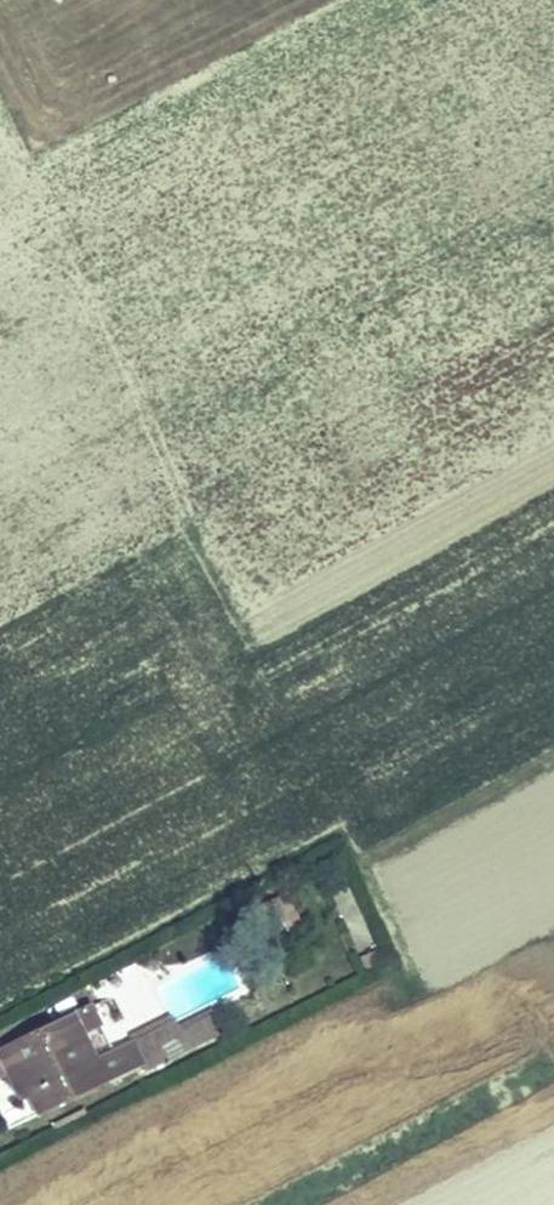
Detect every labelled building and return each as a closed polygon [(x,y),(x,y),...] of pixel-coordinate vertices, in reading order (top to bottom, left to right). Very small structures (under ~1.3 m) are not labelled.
[(73,1012),(16,1041),(27,1063),(17,1069),(29,1094),(39,1113),(143,1062),(133,1042),(86,1066),(73,1040),(84,1034),(73,1012)] [(18,1100),(29,1094),(17,1069),(27,1063),(16,1041),(0,1049),(0,1063),(18,1100)]
